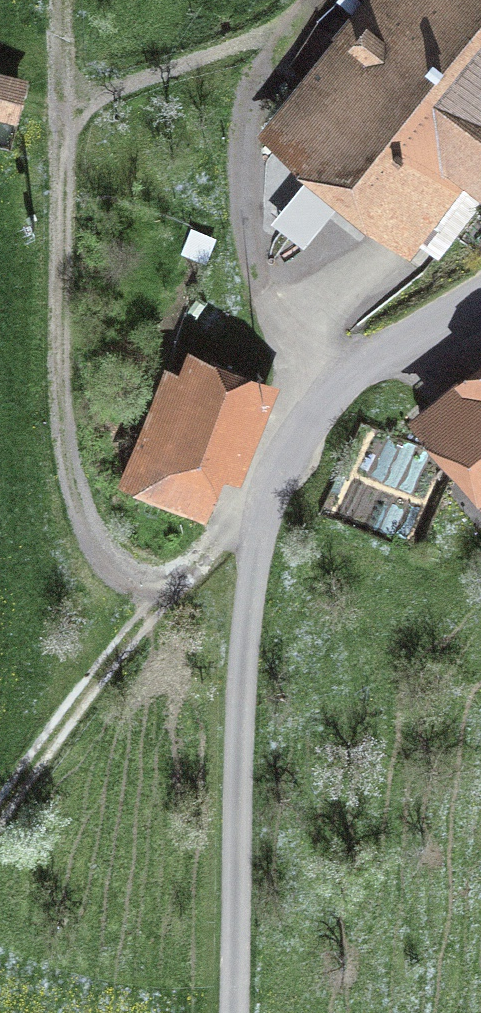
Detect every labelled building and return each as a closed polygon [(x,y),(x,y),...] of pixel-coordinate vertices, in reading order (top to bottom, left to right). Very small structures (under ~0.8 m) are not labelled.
[(286,135),(394,218),(438,162),(480,195),(480,0),(391,0),(286,135)] [(4,118),(13,83),(0,80),(0,117),(4,118)] [(169,353),(116,477),(197,512),(244,403),(253,407),(260,392),(169,353)] [(435,419),(425,408),(414,418),(448,457),(460,447),(480,472),(480,379),(435,419)]
